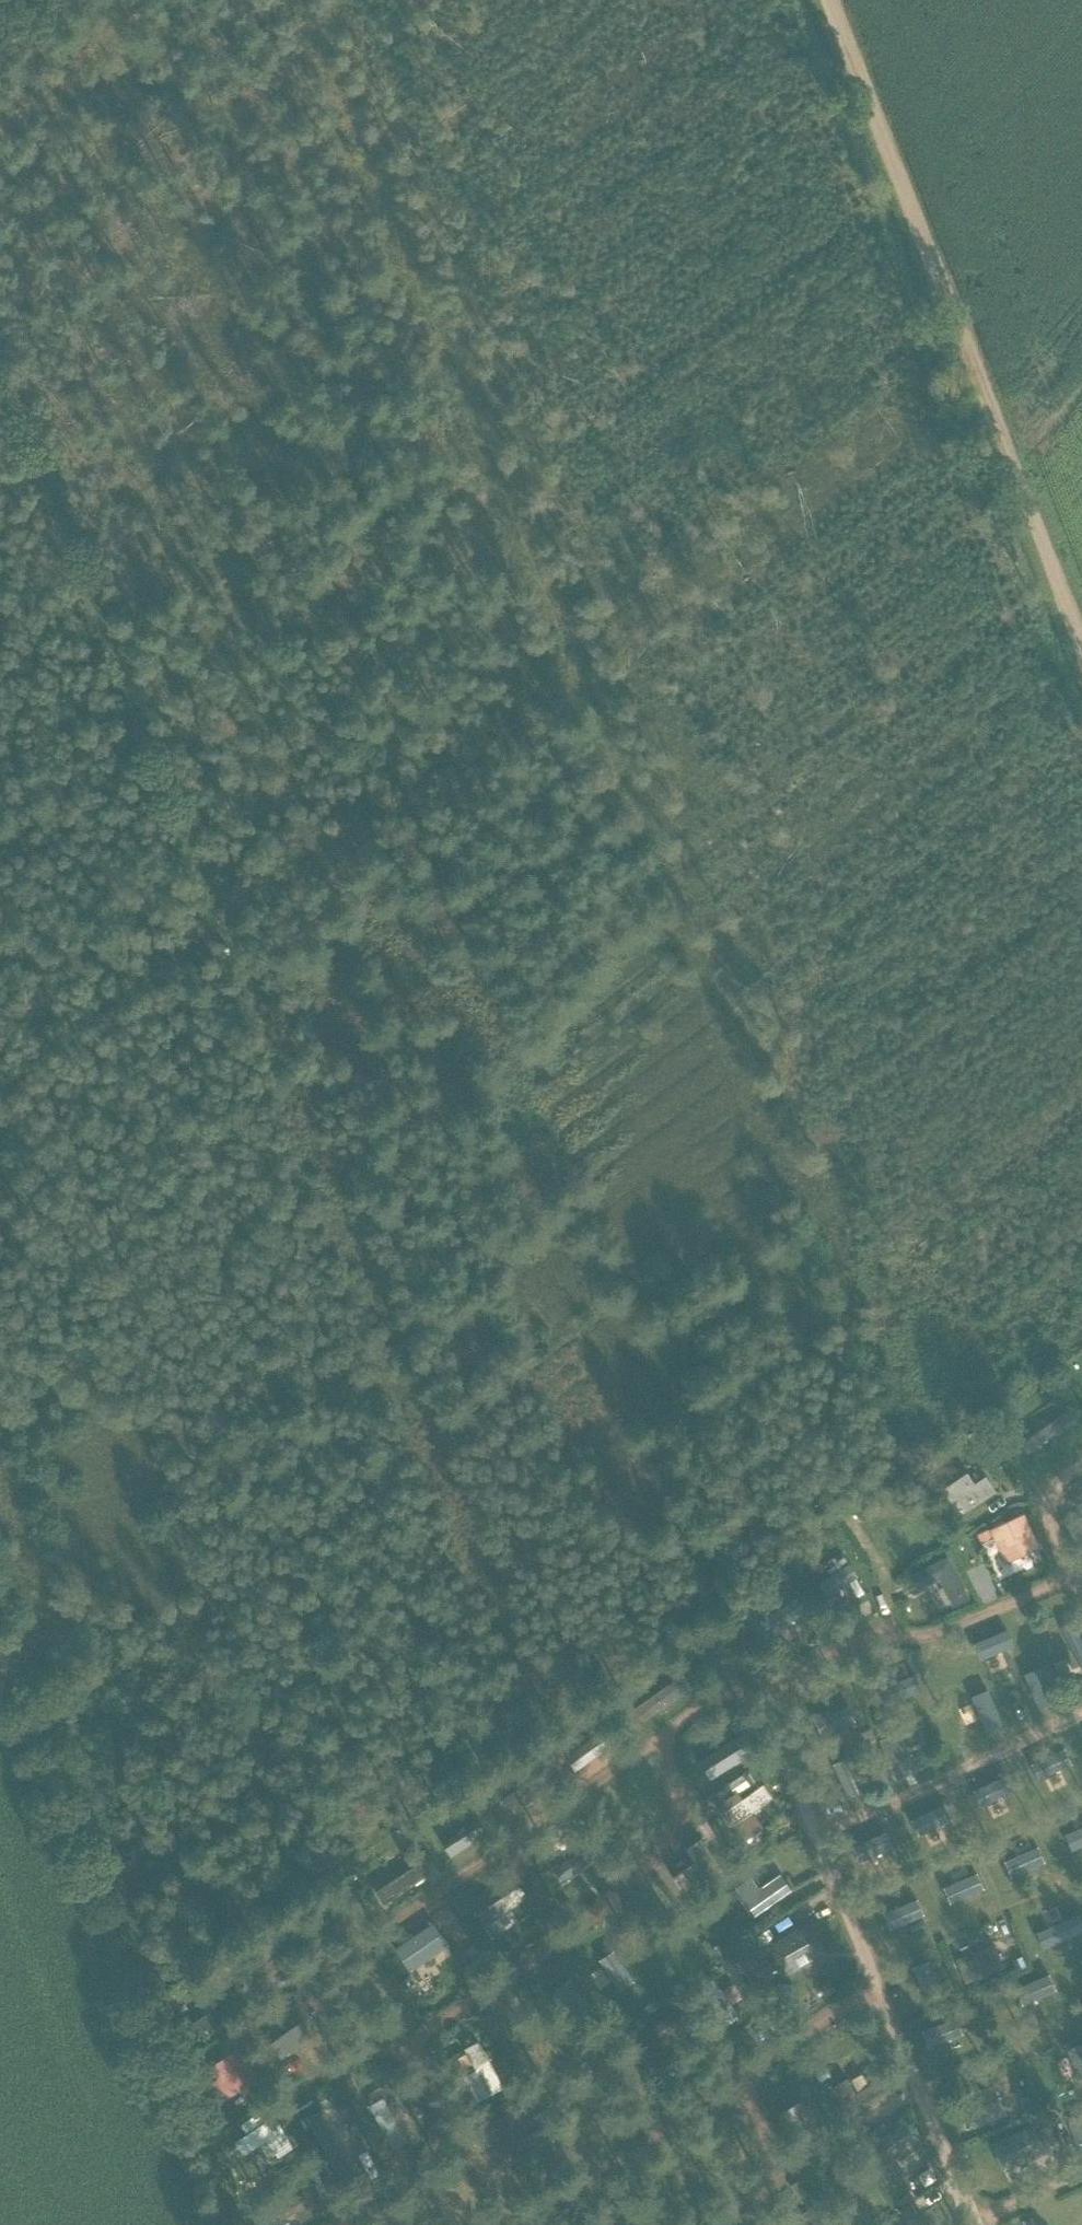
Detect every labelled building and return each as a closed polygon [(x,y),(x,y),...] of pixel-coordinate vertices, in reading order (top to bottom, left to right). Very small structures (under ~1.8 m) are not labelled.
[(1002,1491),(991,1474),(980,1481),(973,1470),(949,1484),(966,1513),(1002,1491)] [(994,1527),(1010,1563),(1045,1548),(1029,1512),(994,1527)] [(987,1554),(1000,1552),(996,1528),(982,1531),(987,1554)] [(954,1554),(913,1575),(931,1610),(954,1598),(958,1608),(977,1598),(954,1554)] [(744,1786),(721,1808),(740,1827),(776,1793),(765,1782),(753,1795),(744,1786)] [(707,1836),(688,1847),(697,1862),(674,1875),(686,1893),(726,1869),(707,1836)] [(775,1860),(745,1878),(763,1907),(793,1888),(775,1860)] [(473,1895),(488,1926),(509,1917),(505,1910),(519,1904),(506,1879),(473,1895)] [(818,1960),(848,1946),(835,1917),(770,1947),(783,1976),(818,1960)] [(463,2052),(487,2096),(509,2085),(485,2040),(463,2052)] [(1081,2076),(1081,2045),(1070,2051),(1081,2076)] [(827,2088),(848,2116),(867,2102),(846,2074),(827,2088)] [(901,2176),(907,2190),(932,2179),(928,2169),(926,2169),(896,2096),(873,2106),(895,2159),(905,2155),(912,2172),(901,2176)] [(778,2112),(794,2140),(817,2127),(802,2099),(778,2112)] [(349,2152),(326,2110),(306,2121),(329,2163),(349,2152)] [(276,2115),(233,2141),(250,2170),(293,2145),(276,2115)] [(989,2142),(1003,2175),(1050,2155),(1037,2123),(989,2142)]
